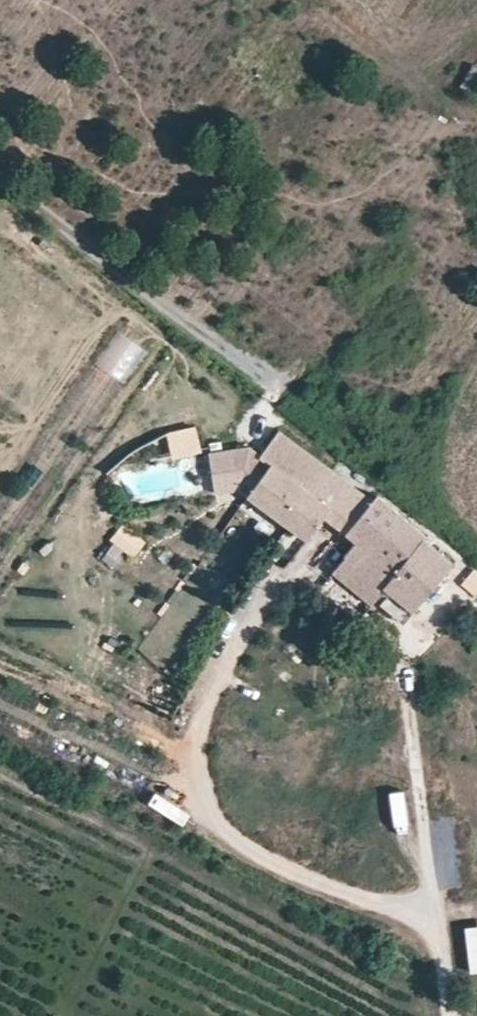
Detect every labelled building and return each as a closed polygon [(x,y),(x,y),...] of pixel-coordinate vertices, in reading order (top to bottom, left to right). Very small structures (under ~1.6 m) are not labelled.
[(474,67),(463,87),(476,95),(476,69),(474,67)] [(173,432),(174,449),(195,447),(194,431),(173,432)] [(251,450),(210,456),(217,500),(240,496),(247,471),(261,482),(249,497),(308,542),(326,518),(349,487),(281,435),(264,459),(251,450)] [(343,533),(369,501),(349,487),(326,518),(343,533)] [(426,538),(375,494),(369,501),(343,533),(342,533),(353,542),(342,556),(343,557),(330,572),(369,605),(382,588),(398,601),(412,612),(451,562),(424,541),(426,538)] [(120,528),(101,561),(117,569),(126,552),(138,559),(147,543),(120,528)] [(472,573),(462,586),(476,597),(476,577),(472,573)] [(466,931),(471,976),(476,975),(476,930),(466,931)]
